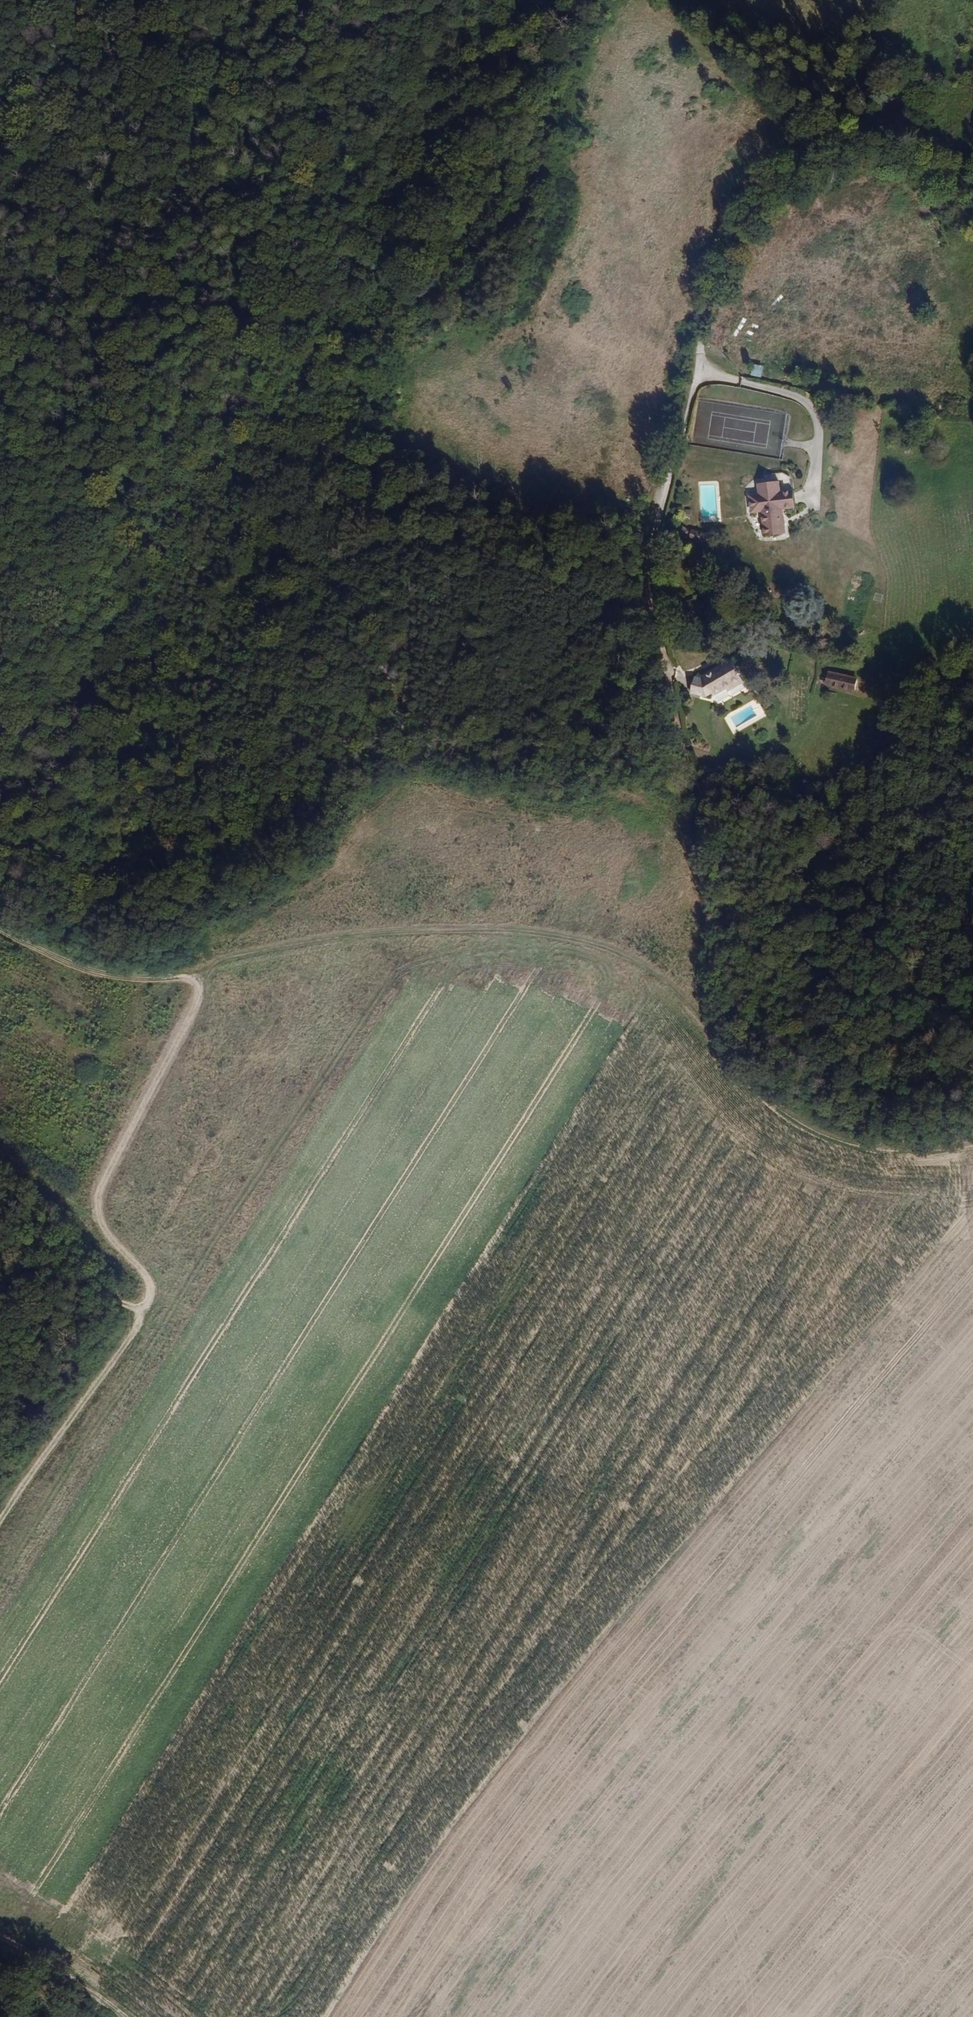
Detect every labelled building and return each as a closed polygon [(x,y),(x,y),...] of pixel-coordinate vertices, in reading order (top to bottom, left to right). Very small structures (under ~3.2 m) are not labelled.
[(752,364),(750,375),(761,377),(763,366),(752,364)] [(784,510),(793,509),(790,477),(747,481),(749,513),(760,512),(762,537),(786,536),(784,510)] [(706,694),(709,698),(724,691),(726,693),(741,685),(730,660),(698,675),(699,679),(696,680),(693,679),(690,681),(685,690),(700,698),(706,694)] [(854,692),(857,679),(828,672),(825,684),(854,692)] [(647,708),(634,696),(627,704),(641,715),(647,708)]
